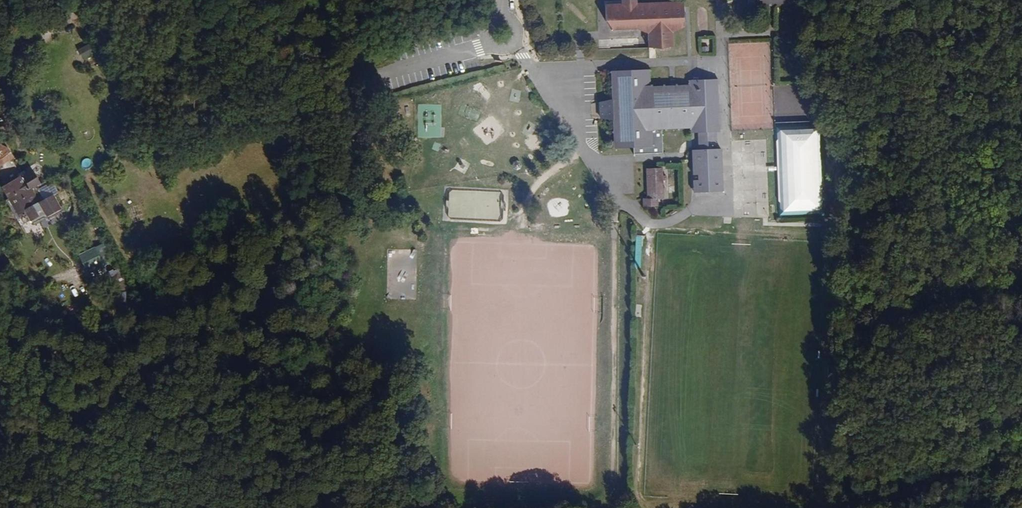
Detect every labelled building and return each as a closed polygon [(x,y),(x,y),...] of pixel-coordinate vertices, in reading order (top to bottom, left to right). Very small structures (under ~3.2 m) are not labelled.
[(651,31),(651,11),(661,11),(661,6),(663,6),(663,0),(585,0),(585,2),(591,2),(591,10),(627,11),(626,31),(651,31)] [(78,49),(84,59),(96,53),(91,43),(78,49)] [(586,84),(585,101),(585,130),(602,131),(601,138),(631,139),(631,112),(667,114),(668,120),(698,120),(700,67),(669,66),(669,72),(627,70),(627,53),(588,52),(586,84)] [(573,100),(585,101),(586,84),(573,83),(573,100)] [(518,103),(522,91),(512,88),(509,100),(518,103)] [(531,138),(537,125),(528,121),(522,133),(531,138)] [(806,126),(761,124),(758,213),(803,214),(806,126)] [(15,134),(15,127),(0,128),(0,135),(15,134)] [(699,149),(697,133),(691,134),(693,149),(699,149)] [(0,152),(0,164),(7,161),(5,157),(11,155),(9,149),(0,152)] [(695,153),(695,193),(725,193),(724,152),(695,153)] [(32,188),(41,187),(38,168),(29,170),(32,188)] [(644,207),(659,207),(659,199),(665,199),(664,168),(647,168),(648,199),(643,199),(644,207)] [(4,209),(28,198),(26,191),(29,190),(26,184),(0,195),(0,199),(4,209)] [(58,199),(51,185),(43,190),(49,203),(58,199)] [(28,198),(4,209),(10,220),(37,208),(32,195),(28,198)] [(107,274),(104,266),(113,262),(104,243),(79,255),(91,281),(107,274)]
